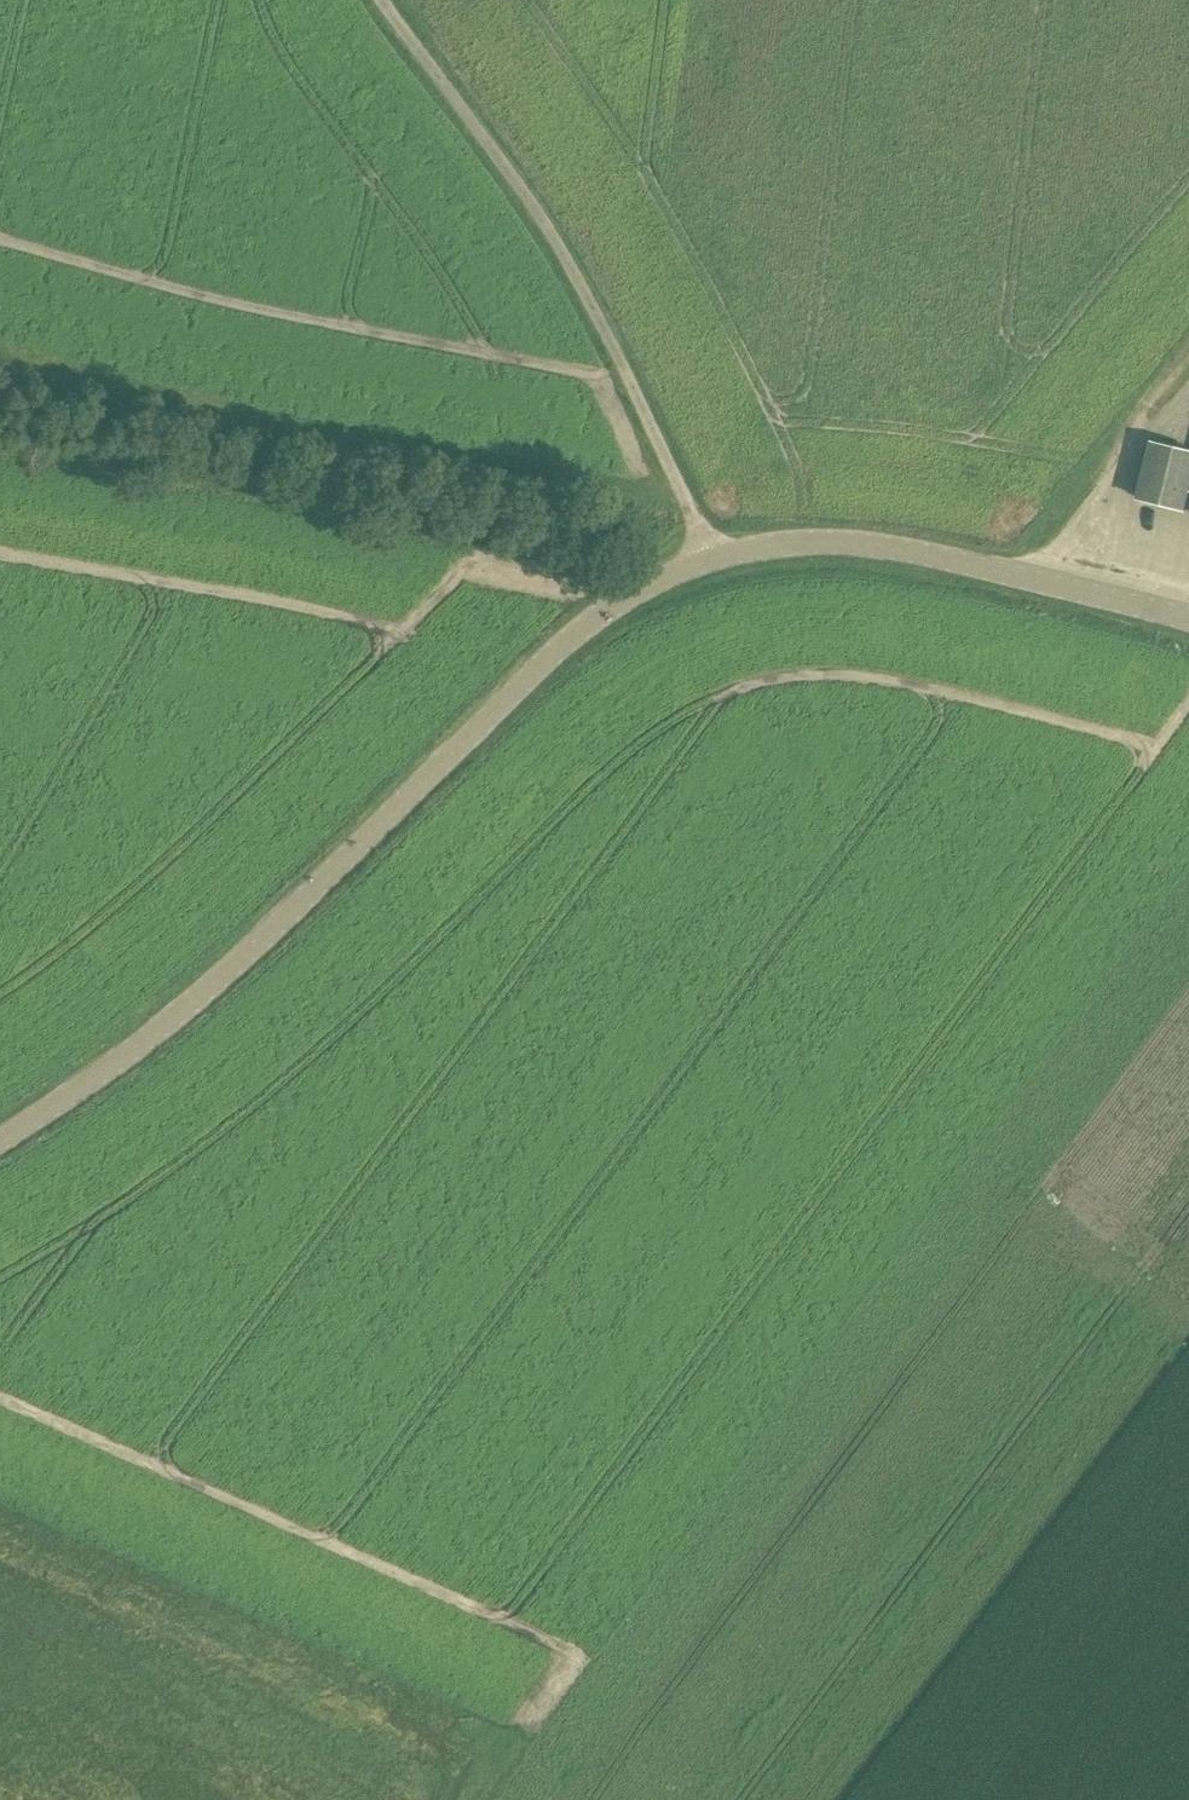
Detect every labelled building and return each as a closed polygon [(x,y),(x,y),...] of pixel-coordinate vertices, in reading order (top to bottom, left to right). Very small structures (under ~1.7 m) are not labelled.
[(1140,440),(1126,496),(1188,511),(1188,452),(1140,440)]
